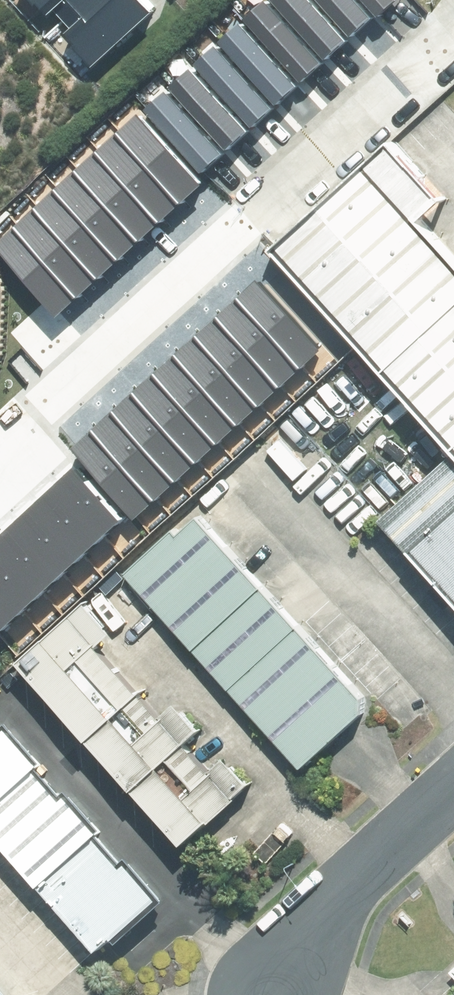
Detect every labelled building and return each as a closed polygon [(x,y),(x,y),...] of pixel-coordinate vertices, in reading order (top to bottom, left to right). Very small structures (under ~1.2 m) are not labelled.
[(90,66),(151,13),(139,0),(29,0),(43,16),(53,7),(70,27),(62,34),(90,66)] [(320,63),(262,0),(241,20),(298,82),(320,63)] [(307,0),(268,0),(323,61),(344,41),(307,0)] [(354,0),(315,0),(348,37),(370,18),(354,0)] [(377,17),(395,0),(361,0),(377,17)] [(294,86),(237,23),(216,43),(273,105),(294,86)] [(271,108),(214,46),(192,65),(250,127),(271,108)] [(245,132),(188,69),(167,89),(224,151),(245,132)] [(220,155),(163,92),(142,111),(199,174),(220,155)] [(137,114),(0,238),(0,253),(57,316),(202,185),(137,114)] [(421,223),(444,203),(393,147),(274,255),(453,451),(453,260),(421,223)] [(320,351),(255,280),(70,448),(135,519),(320,351)] [(383,528),(444,594),(430,607),(447,625),(453,619),(453,464),(383,528)] [(119,521),(70,469),(0,534),(0,631),(119,521)] [(125,565),(302,758),(365,701),(361,682),(198,503),(177,522),(175,519),(125,565)] [(96,633),(97,635),(111,623),(84,592),(44,629),(43,627),(18,650),(183,830),(206,808),(210,812),(237,788),(235,785),(249,773),(225,747),(210,762),(183,733),(198,718),(176,693),(160,708),(94,635),(96,633)] [(97,937),(112,924),(117,929),(164,886),(126,844),(120,850),(94,821),(100,815),(65,778),(60,783),(34,754),(40,749),(6,712),(0,717),(0,831),(97,937)] [(8,985),(0,976),(0,992),(8,985)]
